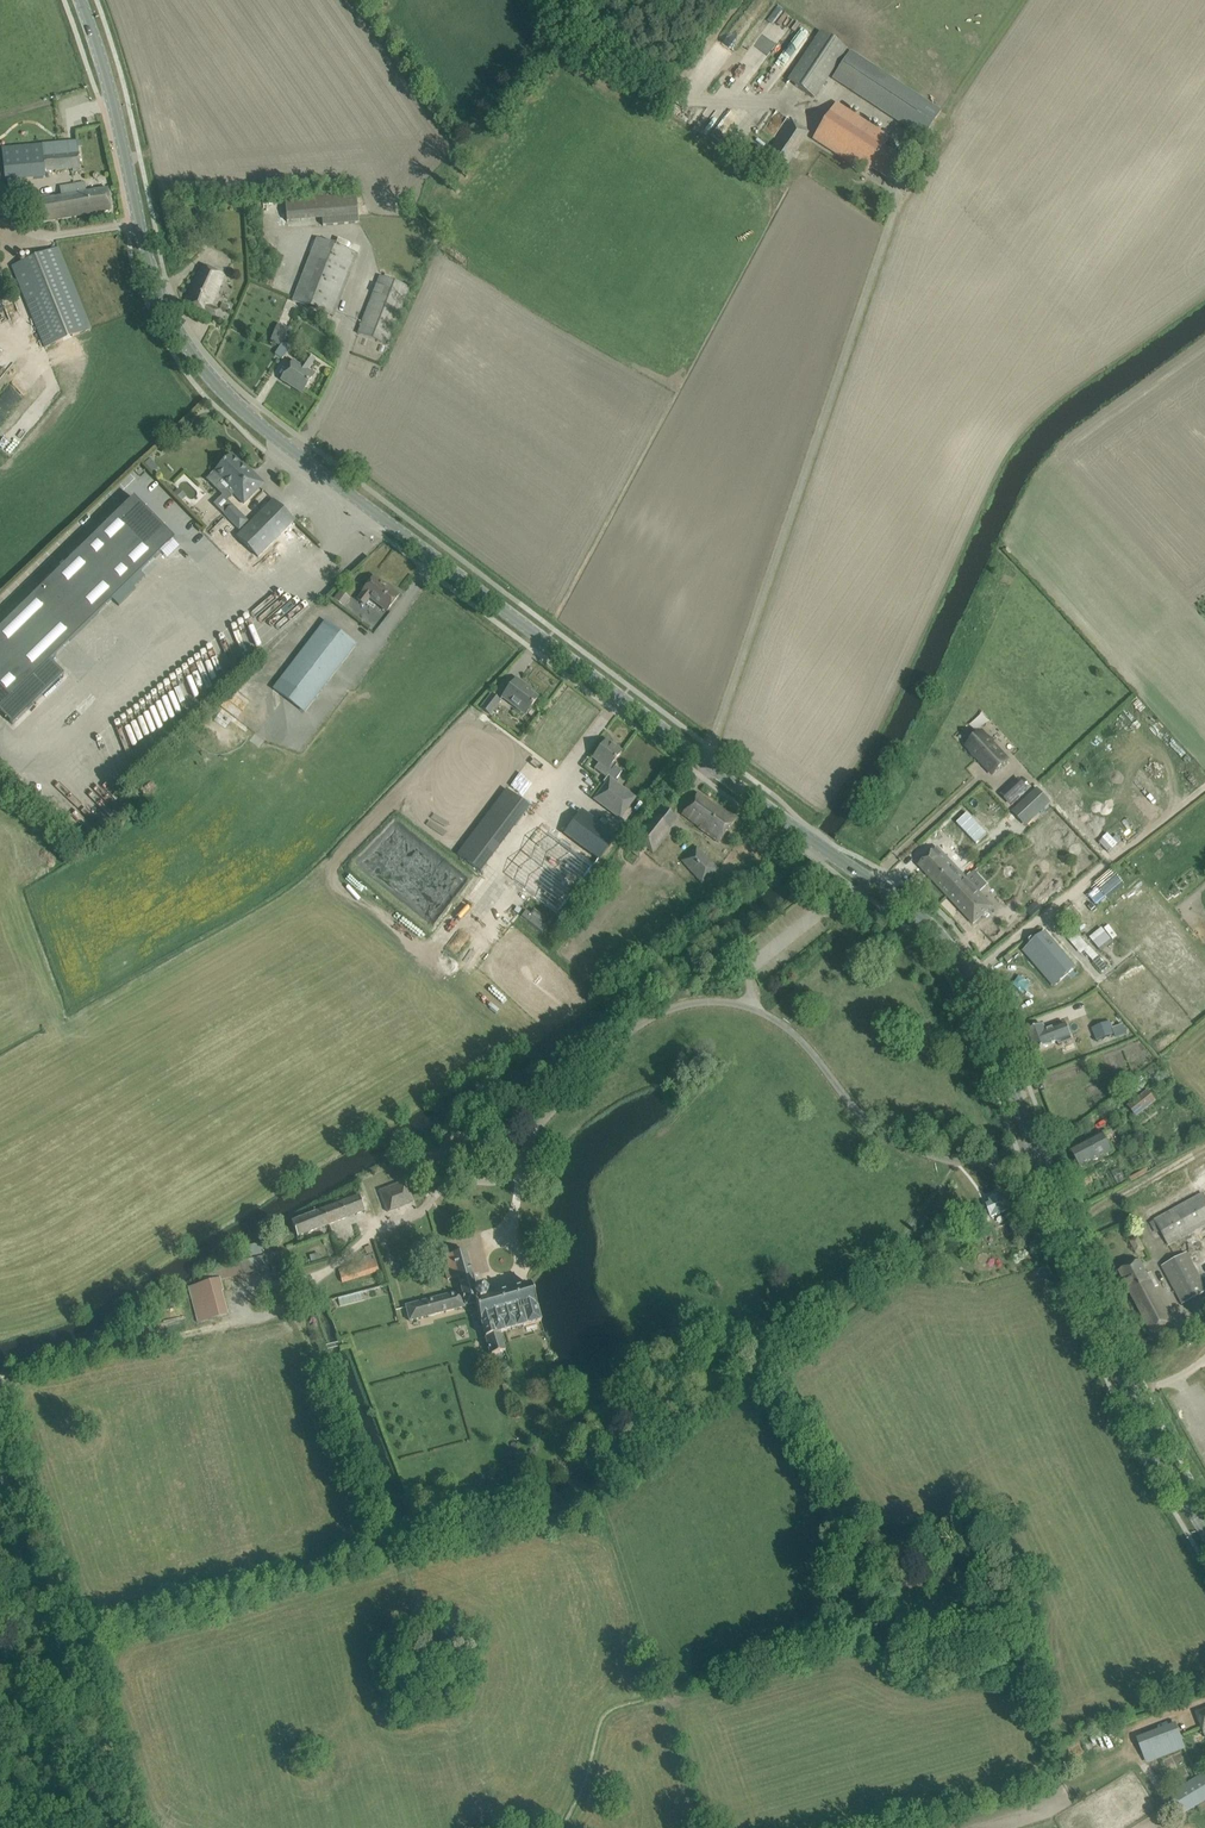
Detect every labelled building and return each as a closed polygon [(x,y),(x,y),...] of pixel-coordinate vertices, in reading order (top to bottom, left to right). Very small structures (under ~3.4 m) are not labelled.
[(807,23),(796,36),(805,44),(816,31),(807,23)] [(847,49),(819,31),(787,81),(813,98),(847,49)] [(850,50),(832,78),(923,138),(941,111),(850,50)] [(813,138),(866,173),(870,167),(888,178),(901,159),(883,147),(889,138),(836,103),(813,138)] [(764,158),(783,171),(809,133),(790,120),(764,158)] [(10,214),(5,181),(45,178),(45,172),(65,170),(72,169),(73,172),(80,171),(77,141),(65,143),(2,148),(3,166),(0,166),(0,216),(10,214)] [(61,197),(50,199),(49,196),(33,200),(25,202),(29,224),(37,222),(37,223),(112,210),(108,189),(86,192),(85,183),(73,185),(60,187),(61,197)] [(321,194),(323,226),(359,223),(356,191),(321,194)] [(210,235),(205,227),(190,235),(194,243),(210,235)] [(292,300),(334,317),(358,253),(316,237),(292,300)] [(12,267),(45,348),(91,329),(58,248),(12,267)] [(184,304),(216,318),(219,310),(211,307),(215,297),(224,276),(212,270),(202,265),(184,304)] [(356,333),(387,345),(410,287),(379,275),(356,333)] [(281,347),(289,329),(279,324),(271,342),(281,347)] [(308,371),(315,360),(307,354),(300,365),(294,361),(281,380),(289,385),(291,382),(303,391),(314,375),(308,371)] [(215,472),(207,480),(217,490),(223,483),(229,489),(234,495),(244,504),(260,487),(259,487),(256,491),(246,481),(252,476),(250,474),(232,455),(215,472)] [(177,488),(172,493),(180,501),(185,496),(177,488)] [(0,629),(0,711),(13,724),(64,674),(51,661),(174,540),(134,498),(0,629)] [(238,536),(233,541),(253,561),(258,556),(259,557),(294,521),(273,501),(240,534),(238,536)] [(223,514),(239,530),(248,521),(232,505),(223,514)] [(233,527),(218,542),(225,549),(233,541),(238,536),(240,534),(233,527)] [(358,600),(364,605),(369,597),(387,611),(399,596),(374,577),(362,592),(363,593),(358,600)] [(333,600),(344,608),(351,599),(340,591),(333,600)] [(356,646),(325,622),(273,688),(305,712),(356,646)] [(524,688),(525,686),(516,679),(502,697),(526,714),(538,698),(524,688)] [(482,708),(490,714),(500,701),(492,695),(482,708)] [(971,751),(992,775),(1008,760),(986,737),(971,751)] [(603,782),(606,784),(594,800),(620,819),(636,798),(616,783),(617,781),(618,782),(618,781),(616,780),(622,772),(615,767),(617,764),(616,764),(616,765),(613,763),(621,752),(606,741),(599,750),(593,758),(599,762),(594,769),(606,778),(603,782)] [(473,766),(497,780),(501,774),(476,760),(473,766)] [(1011,785),(1020,794),(1026,788),(1017,778),(1011,785)] [(517,825),(530,807),(506,789),(492,807),(517,825)] [(1037,789),(1012,811),(1025,825),(1049,802),(1037,789)] [(699,828),(719,843),(736,820),(719,807),(718,808),(698,794),(682,814),(699,827),(699,828)] [(664,826),(672,816),(659,806),(652,816),(627,849),(639,859),(647,850),(653,854),(663,840),(670,831),(664,826)] [(598,860),(617,836),(582,809),(563,834),(598,860)] [(681,862),(702,883),(718,869),(696,847),(681,862)] [(979,896),(980,895),(954,867),(954,866),(937,848),(919,865),(972,923),(990,907),(979,896)] [(768,861),(779,870),(785,863),(774,854),(768,861)] [(1089,938),(1101,952),(1113,942),(1101,928),(1089,938)] [(1073,963),(1045,930),(1027,946),(1055,980),(1073,963)] [(1107,968),(1097,957),(1093,962),(1102,972),(1107,968)] [(1086,1014),(1096,1041),(1115,1033),(1105,1007),(1086,1014)] [(1037,1028),(1026,1032),(1033,1052),(1044,1048),(1052,1045),(1051,1044),(1058,1041),(1060,1045),(1073,1040),(1072,1036),(1067,1023),(1046,1031),(1044,1025),(1037,1028)] [(1127,1106),(1136,1117),(1156,1101),(1147,1089),(1127,1106)] [(1070,1150),(1080,1168),(1091,1163),(1112,1152),(1103,1133),(1081,1144),(1070,1150)] [(366,1196),(375,1218),(413,1202),(405,1181),(366,1196)] [(1169,1245),(1204,1224),(1204,1198),(1202,1193),(1155,1220),(1169,1245)] [(359,1196),(326,1209),(331,1224),(365,1211),(359,1196)] [(987,1205),(992,1216),(1010,1209),(1006,1198),(1002,1199),(1000,1196),(990,1200),(991,1203),(987,1205)] [(1006,1213),(1010,1225),(1024,1220),(1020,1208),(1006,1213)] [(331,1224),(326,1209),(292,1222),(298,1236),(331,1224)] [(246,1246),(248,1257),(262,1254),(260,1243),(246,1246)] [(410,1321),(476,1303),(485,1292),(482,1289),(476,1291),(466,1251),(442,1257),(448,1280),(458,1277),(462,1291),(406,1306),(410,1321)] [(1182,1305),(1204,1292),(1204,1286),(1202,1281),(1187,1252),(1161,1266),(1176,1295),(1182,1305)] [(257,1258),(238,1262),(241,1274),(260,1270),(257,1258)] [(339,1271),(342,1283),(379,1271),(375,1259),(339,1271)] [(1119,1271),(1151,1334),(1172,1323),(1140,1260),(1119,1271)] [(201,1284),(188,1288),(197,1323),(227,1315),(221,1291),(223,1290),(220,1279),(217,1280),(201,1284)] [(485,1292),(476,1303),(490,1355),(505,1351),(499,1333),(500,1333),(541,1321),(531,1286),(486,1298),(487,1294),(485,1292)] [(1196,1712),(1204,1733),(1204,1709),(1196,1712)] [(1144,1737),(1137,1739),(1147,1762),(1185,1748),(1176,1723),(1147,1734),(1144,1737)] [(1060,1771),(1062,1780),(1072,1778),(1070,1769),(1060,1771)] [(1170,1793),(1182,1814),(1204,1800),(1204,1772),(1170,1793)]
